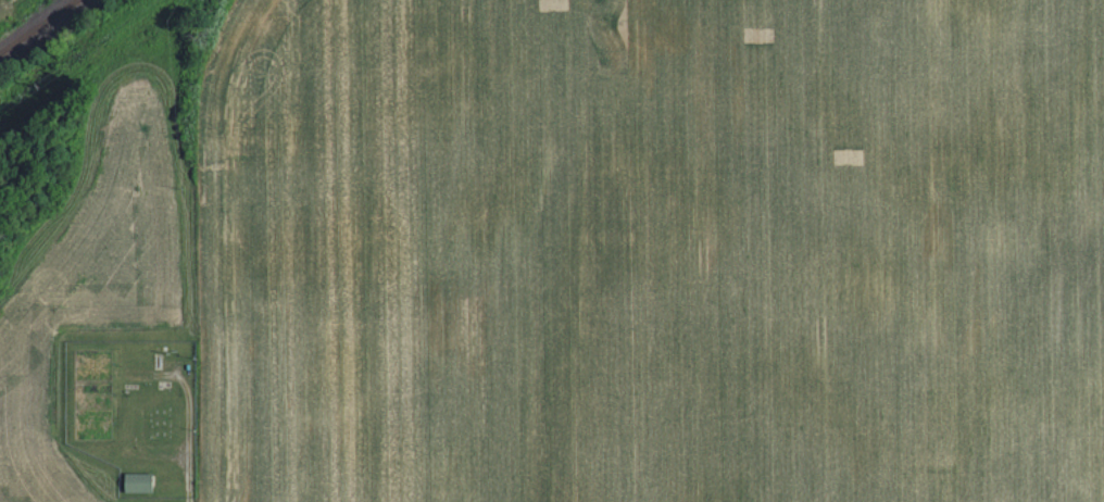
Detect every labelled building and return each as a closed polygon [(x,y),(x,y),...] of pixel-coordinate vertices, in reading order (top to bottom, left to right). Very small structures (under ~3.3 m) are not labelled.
[(155,491),(156,471),(127,471),(126,490),(155,491)]
